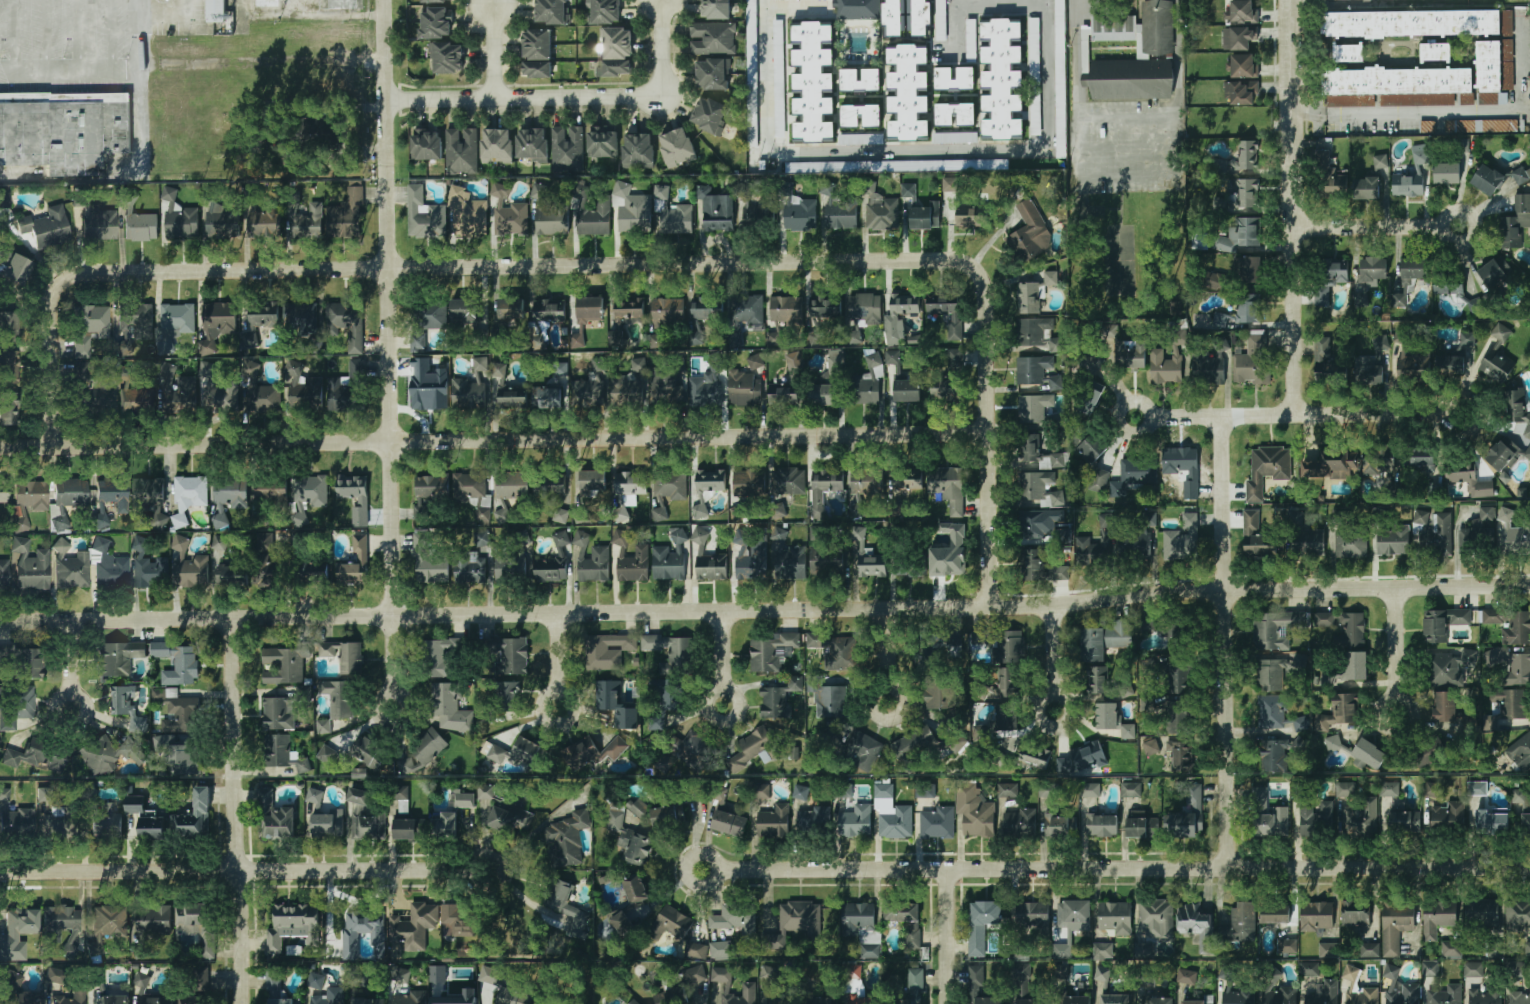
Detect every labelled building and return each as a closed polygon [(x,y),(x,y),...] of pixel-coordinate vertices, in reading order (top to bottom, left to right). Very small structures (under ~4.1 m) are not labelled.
[(206,21),(205,0),(223,0),(223,20),(206,21)] [(569,0),(536,0),(536,24),(569,24),(569,0)] [(591,24),(620,24),(620,0),(591,0),(591,24)] [(701,19),(730,19),(731,0),(702,0),(701,19)] [(758,86),(757,0),(747,0),(748,86),(758,86)] [(855,9),(872,9),(872,0),(836,0),(836,16),(855,16),(855,9)] [(884,37),(902,37),(902,0),(884,0),(884,37)] [(929,37),(929,0),(912,0),(912,37),(929,37)] [(1056,158),(1066,158),(1065,0),(1055,0),(1056,158)] [(1174,53),(1173,0),(1141,0),(1141,53),(1174,53)] [(1257,23),(1257,0),(1231,1),(1231,23),(1257,23)] [(945,4),(935,4),(935,42),(945,42),(945,4)] [(421,38),(451,38),(451,8),(421,8),(421,38)] [(1321,12),(1322,37),(1512,35),(1512,10),(1321,12)] [(975,13),(964,13),(964,62),(975,62),(975,13)] [(1041,135),(1040,17),(1030,17),(1031,135),(1041,135)] [(981,47),(983,138),(1024,137),(1022,45),(1013,45),(1013,39),(1022,39),(1021,20),(981,21),(981,40),(990,40),(990,46),(981,47)] [(794,143),(835,143),(835,122),(823,121),(823,113),(834,113),(834,97),(823,97),(823,89),(834,89),(834,73),(823,73),(823,64),(833,64),(834,49),(823,49),(823,40),(833,40),(833,22),(803,22),(803,26),(793,25),(793,65),(804,65),(804,74),(794,74),(793,118),(794,118),(794,143)] [(690,54),(734,54),(734,23),(689,23),(689,40),(690,40),(690,54)] [(603,76),(632,76),(632,59),(632,28),(603,28),(603,76)] [(1251,41),(1258,41),(1258,28),(1231,28),(1231,51),(1251,51),(1251,41)] [(551,77),(551,30),(523,30),(523,77),(551,77)] [(1508,105),(1508,41),(1477,41),(1477,106),(1508,105)] [(1472,68),(1450,68),(1450,43),(1420,43),(1420,68),(1325,69),(1326,106),(1377,105),(1377,106),(1473,105),(1472,68)] [(464,44),(434,44),(434,74),(464,73),(464,44)] [(1333,62),(1363,62),(1363,44),(1333,44),(1333,62)] [(889,140),(930,140),(930,120),(919,120),(919,113),(929,113),(928,96),(918,96),(918,88),(928,88),(927,45),(887,46),(887,65),(896,65),(896,72),(887,73),(887,90),(897,90),(897,96),(887,97),(888,119),(889,140)] [(1259,77),(1259,63),(1254,63),(1254,54),(1232,54),(1232,77),(1259,77)] [(697,60),(696,90),(728,90),(728,60),(697,60)] [(1092,99),(1174,99),(1174,60),(1091,61),(1092,99)] [(974,67),(935,67),(935,91),(974,91),(974,67)] [(879,68),(841,68),(841,91),(879,91),(879,68)] [(1231,105),(1258,105),(1258,81),(1225,81),(1225,97),(1231,97),(1231,105)] [(131,103),(0,104),(0,94),(131,93),(131,103)] [(730,108),(701,97),(690,124),(719,136),(730,108)] [(48,165),(0,165),(0,104),(131,103),(131,154),(104,154),(104,174),(48,174),(48,165)] [(935,103),(935,126),(975,126),(975,103),(935,103)] [(880,128),(880,105),(841,105),(841,128),(880,128)] [(317,143),(344,141),(342,117),(316,119),(317,143)] [(1525,119),(1446,121),(1447,133),(1525,131),(1525,119)] [(1421,133),(1435,132),(1435,121),(1421,121),(1421,133)] [(551,127),(551,172),(583,172),(582,126),(566,126),(566,127),(551,127)] [(668,168),(696,160),(686,128),(659,136),(668,168)] [(476,175),(476,129),(460,129),(446,129),(446,175),(476,175)] [(512,163),(512,129),(482,129),(482,163),(512,163)] [(547,161),(547,129),(517,129),(517,161),(547,161)] [(441,131),(412,131),(412,160),(441,160),(441,131)] [(588,157),(617,157),(617,131),(588,131),(588,157)] [(978,132),(933,133),(933,143),(978,142),(978,132)] [(652,134),(623,134),(623,169),(652,169),(652,134)] [(884,134),(838,134),(838,144),(884,143),(884,134)] [(1333,137),(1316,137),(1316,151),(1333,151),(1333,137)] [(1393,195),(1427,195),(1427,145),(1413,145),(1413,175),(1392,175),(1393,195)] [(1242,150),(1242,169),(1258,169),(1258,150),(1242,150)] [(1319,168),(1332,170),(1334,152),(1321,150),(1319,168)] [(1374,156),(1375,169),(1389,168),(1388,154),(1374,156)] [(1462,183),(1462,161),(1434,161),(1434,183),(1462,183)] [(1471,183),(1495,197),(1506,177),(1483,163),(1471,183)] [(1529,179),(1522,167),(1511,173),(1518,185),(1529,179)] [(942,191),(957,191),(958,177),(942,177),(942,191)] [(1352,199),(1381,199),(1381,177),(1352,177),(1352,199)] [(1345,198),(1345,178),(1320,178),(1320,198),(1345,198)] [(1236,180),(1236,208),(1258,208),(1258,180),(1236,180)] [(902,197),(915,197),(915,183),(901,183),(902,197)] [(407,236),(445,236),(445,206),(423,206),(423,184),(407,184),(407,236)] [(670,185),(656,184),(655,198),(670,199),(670,185)] [(825,228),(857,228),(857,200),(832,200),(832,184),(821,184),(821,195),(825,195),(825,228)] [(496,234),(529,233),(528,203),(506,204),(505,185),(491,186),(492,197),(495,197),(496,234)] [(569,234),(569,204),(547,204),(547,186),(535,186),(535,234),(569,234)] [(703,232),(735,231),(735,198),(750,197),(750,186),(736,186),(736,193),(714,193),(714,186),(696,186),(696,200),(703,200),(703,232)] [(197,209),(175,209),(175,188),(164,188),(164,238),(198,238),(197,209)] [(451,188),(452,237),(484,236),(484,201),(471,202),(471,188),(451,188)] [(1500,248),(1521,248),(1521,228),(1529,228),(1529,194),(1513,194),(1514,217),(1500,217),(1500,248)] [(618,232),(650,232),(650,195),(627,195),(627,206),(618,206),(618,232)] [(1044,252),(1034,236),(1048,229),(1030,197),(1014,206),(1025,226),(1005,237),(1021,265),(1044,252)] [(81,238),(116,238),(116,210),(89,210),(89,198),(81,198),(81,238)] [(610,234),(610,199),(596,199),(596,209),(577,209),(577,234),(610,234)] [(866,229),(897,229),(897,200),(866,200),(866,229)] [(747,233),(768,231),(766,202),(745,203),(747,233)] [(939,202),(929,202),(929,207),(910,207),(910,229),(939,229),(939,202)] [(328,237),(355,237),(355,203),(328,203),(328,237)] [(815,203),(784,203),(784,229),(815,229),(815,203)] [(70,240),(61,204),(45,208),(46,214),(16,222),(19,234),(31,231),(36,249),(70,240)] [(692,234),(691,207),(659,208),(659,235),(692,234)] [(207,209),(207,238),(240,238),(240,209),(207,209)] [(248,209),(248,238),(280,238),(280,209),(248,209)] [(320,238),(320,212),(289,212),(289,238),(320,238)] [(157,215),(126,215),(126,241),(157,241),(157,215)] [(988,215),(955,215),(955,230),(988,230),(988,215)] [(1233,246),(1259,246),(1259,218),(1238,218),(1238,228),(1213,228),(1213,250),(1233,250),(1233,246)] [(29,265),(0,247),(0,265),(2,266),(0,269),(0,292),(10,297),(29,265)] [(1492,290),(1515,273),(1502,254),(1478,271),(1492,290)] [(1388,257),(1360,257),(1360,281),(1388,281),(1388,257)] [(1239,258),(1239,285),(1261,285),(1261,258),(1239,258)] [(1430,258),(1401,258),(1401,279),(1430,279),(1430,258)] [(1329,306),(1329,283),(1349,283),(1349,262),(1316,262),(1316,306),(1329,306)] [(1058,270),(1044,271),(1045,285),(1058,285),(1058,270)] [(1227,292),(1231,276),(1208,270),(1204,286),(1227,292)] [(1469,303),(1469,312),(1476,312),(1477,279),(1436,278),(1435,295),(1453,295),(1453,302),(1469,303)] [(1039,313),(1039,283),(1017,283),(1017,313),(1039,313)] [(885,294),(886,343),(900,343),(900,314),(920,314),(920,293),(885,294)] [(1368,307),(1367,293),(1354,294),(1354,307),(1368,307)] [(848,295),(848,321),(880,321),(880,295),(848,295)] [(1227,295),(1227,323),(1260,323),(1260,295),(1227,295)] [(728,296),(728,324),(761,324),(761,296),(728,296)] [(841,296),(810,296),(810,318),(841,318),(841,296)] [(926,314),(947,314),(947,340),(960,340),(960,296),(926,296),(926,314)] [(801,322),(801,297),(770,297),(770,322),(801,322)] [(575,331),(577,331),(577,327),(594,327),(594,318),(602,318),(602,298),(575,298),(575,331)] [(690,298),(690,320),(715,320),(715,298),(690,298)] [(1468,301),(1471,314),(1485,310),(1481,298),(1468,301)] [(473,342),(486,341),(485,327),(481,327),(480,299),(450,300),(451,328),(473,327),(473,342)] [(498,299),(498,320),(523,320),(523,299),(498,299)] [(685,323),(685,299),(652,299),(652,323),(685,323)] [(445,301),(415,301),(415,329),(445,329),(445,301)] [(533,301),(533,322),(564,322),(564,301),(533,301)] [(172,337),(194,336),(193,303),(156,305),(158,354),(172,353),(172,337)] [(348,328),(348,355),(361,354),(361,303),(326,303),(326,328),(348,328)] [(202,304),(203,335),(235,335),(235,304),(202,304)] [(287,304),(287,330),(317,330),(317,304),(287,304)] [(151,305),(120,305),(120,339),(151,339),(151,305)] [(248,334),(242,333),(242,346),(255,346),(256,327),(276,328),(277,305),(249,305),(248,334)] [(89,358),(89,333),(107,333),(107,306),(74,306),(74,358),(89,358)] [(615,306),(615,324),(643,324),(643,306),(615,306)] [(9,337),(9,313),(0,313),(0,337),(9,337)] [(1015,347),(1047,347),(1047,352),(1061,352),(1062,337),(1053,337),(1053,319),(1016,318),(1015,347)] [(847,343),(861,344),(862,321),(856,321),(856,329),(848,329),(847,343)] [(1478,368),(1502,386),(1517,365),(1497,351),(1511,332),(1498,322),(1489,335),(1497,341),(1478,368)] [(1412,338),(1399,328),(1392,339),(1404,348),(1412,338)] [(426,330),(411,330),(411,350),(426,350),(426,330)] [(132,354),(130,331),(123,332),(123,338),(117,338),(118,355),(132,354)] [(623,346),(623,331),(610,331),(610,346),(623,346)] [(1268,383),(1265,331),(1246,333),(1247,354),(1235,355),(1236,385),(1268,383)] [(1476,346),(1476,332),(1463,332),(1463,346),(1476,346)] [(660,333),(649,335),(651,348),(662,346),(660,333)] [(531,338),(534,350),(547,347),(543,334),(531,338)] [(908,335),(909,344),(921,343),(921,335),(908,335)] [(582,336),(570,336),(570,347),(582,347),(582,336)] [(306,340),(306,351),(321,351),(321,340),(306,340)] [(1193,353),(1193,381),(1227,381),(1226,346),(1223,346),(1223,341),(1212,341),(1213,353),(1193,353)] [(1116,342),(1116,368),(1146,368),(1146,342),(1116,342)] [(1405,357),(1405,379),(1429,379),(1429,348),(1409,348),(1409,357),(1405,357)] [(963,349),(948,349),(948,370),(964,370),(963,349)] [(899,351),(885,351),(885,368),(899,368),(899,351)] [(803,352),(788,353),(790,382),(804,381),(803,352)] [(881,404),(880,353),(867,354),(867,375),(847,376),(847,405),(881,404)] [(1104,354),(1082,353),(1081,368),(1104,368),(1104,354)] [(748,369),(762,367),(760,355),(746,357),(748,369)] [(1466,374),(1466,356),(1438,356),(1438,374),(1466,374)] [(1017,385),(1044,385),(1044,370),(1053,370),(1053,357),(1017,357),(1017,385)] [(411,409),(411,397),(408,397),(407,382),(412,382),(412,368),(409,368),(409,359),(428,358),(428,373),(435,373),(435,369),(446,369),(448,408),(411,409)] [(1164,382),(1181,382),(1181,358),(1164,358),(1164,382)] [(451,379),(451,408),(486,408),(486,359),(473,359),(473,379),(451,379)] [(1384,385),(1384,360),(1358,359),(1357,384),(1384,385)] [(644,360),(632,360),(632,371),(644,371),(644,360)] [(74,362),(73,412),(111,413),(111,380),(88,380),(88,362),(74,362)] [(244,412),(279,412),(279,387),(257,387),(257,362),(243,363),(244,412)] [(1316,363),(1316,384),(1344,383),(1344,362),(1316,363)] [(171,392),(171,363),(157,363),(157,392),(171,392)] [(205,388),(205,411),(236,410),(235,384),(216,385),(215,363),(198,363),(198,388),(205,388)] [(527,410),(527,391),(503,390),(504,364),(491,363),(490,380),(498,380),(497,409),(527,410)] [(567,363),(556,363),(556,373),(567,373),(567,363)] [(932,379),(934,398),(963,396),(961,365),(950,365),(951,378),(932,379)] [(567,405),(567,386),(569,386),(569,366),(604,366),(604,405),(567,405)] [(729,406),(759,405),(759,372),(728,373),(729,406)] [(676,407),(676,373),(657,373),(657,407),(676,407)] [(1050,391),(1063,389),(1062,374),(1048,376),(1050,391)] [(195,413),(195,377),(176,377),(176,413),(195,413)] [(327,411),(358,411),(358,386),(342,386),(342,377),(327,377),(327,411)] [(632,377),(611,377),(611,405),(632,405),(632,377)] [(769,405),(799,405),(799,378),(769,378),(769,405)] [(894,402),(923,402),(923,379),(894,379),(894,402)] [(321,380),(289,380),(289,409),(321,409),(321,380)] [(689,380),(689,406),(721,406),(721,380),(689,380)] [(1075,403),(1087,414),(1107,390),(1094,380),(1075,403)] [(838,385),(810,385),(810,405),(838,405),(838,385)] [(563,408),(563,388),(541,388),(541,408),(563,408)] [(150,390),(120,390),(120,414),(141,414),(141,405),(150,405),(150,390)] [(1513,422),(1514,438),(1529,437),(1529,426),(1526,426),(1525,390),(1506,391),(1508,423),(1513,422)] [(0,394),(0,426),(18,426),(18,394),(0,394)] [(1052,406),(1052,396),(1019,396),(1019,425),(1044,425),(1044,406),(1052,406)] [(1094,464),(1112,446),(1096,431),(1078,449),(1094,464)] [(1019,464),(1063,463),(1063,454),(1039,455),(1039,434),(1019,434),(1019,464)] [(1485,457),(1501,472),(1520,452),(1504,437),(1485,457)] [(1273,480),(1295,480),(1295,453),(1291,453),(1291,449),(1285,449),(1285,446),(1259,447),(1259,449),(1252,450),(1253,479),(1246,479),(1246,503),(1264,502),(1264,475),(1273,475),(1273,480)] [(1436,446),(1407,446),(1407,468),(1436,468),(1436,446)] [(1386,481),(1382,493),(1396,498),(1400,484),(1390,481),(1392,471),(1395,471),(1395,447),(1363,447),(1363,475),(1381,475),(1381,471),(1388,471),(1386,481)] [(1350,478),(1350,471),(1359,471),(1359,453),(1350,453),(1350,449),(1319,449),(1319,461),(1304,461),(1304,478),(1350,478)] [(1183,487),(1183,496),(1195,496),(1194,457),(1164,458),(1165,487),(1183,487)] [(1119,459),(1119,481),(1110,481),(1110,496),(1126,496),(1126,484),(1155,484),(1155,459),(1119,459)] [(962,467),(927,468),(927,492),(946,491),(946,517),(962,517),(962,467)] [(1108,471),(1092,468),(1088,490),(1104,493),(1108,471)] [(764,469),(739,469),(739,495),(764,495),(764,469)] [(803,469),(771,469),(771,495),(803,495),(803,469)] [(844,492),(844,469),(811,469),(811,512),(822,512),(822,492),(844,492)] [(851,494),(884,494),(884,469),(851,469),(851,494)] [(921,491),(921,469),(893,469),(893,491),(921,491)] [(580,491),(606,491),(606,471),(580,471),(580,491)] [(1512,479),(1505,471),(1499,477),(1506,485),(1512,479)] [(653,472),(653,496),(670,496),(670,501),(685,501),(685,472),(653,472)] [(728,472),(695,472),(695,492),(728,492),(728,472)] [(1055,472),(1017,473),(1018,500),(1049,499),(1049,505),(1062,505),(1062,491),(1046,492),(1046,483),(1055,483),(1055,472)] [(1476,472),(1447,472),(1447,483),(1467,482),(1467,492),(1472,492),(1472,498),(1493,497),(1493,481),(1476,482),(1476,472)] [(453,501),(484,501),(484,473),(453,473),(453,501)] [(646,495),(646,474),(615,474),(615,495),(646,495)] [(326,475),(294,475),(294,507),(326,507),(326,475)] [(448,475),(415,475),(415,499),(448,499),(448,475)] [(496,475),(496,497),(526,497),(526,475),(496,475)] [(567,508),(566,475),(535,477),(536,496),(552,495),(554,523),(567,522),(567,508)] [(206,506),(206,477),(174,477),(174,527),(185,527),(185,505),(206,506)] [(254,477),(254,501),(287,501),(287,477),(254,477)] [(167,532),(172,516),(164,513),(162,478),(132,480),(133,505),(154,504),(155,509),(154,509),(149,525),(167,532)] [(246,478),(213,478),(213,505),(246,505),(246,478)] [(353,526),(366,526),(366,479),(336,479),(336,498),(353,498),(353,526)] [(86,506),(86,480),(54,480),(54,506),(86,506)] [(15,481),(15,512),(46,512),(46,481),(15,481)] [(97,481),(97,515),(126,515),(126,481),(97,481)] [(1441,498),(1443,483),(1430,482),(1428,496),(1441,498)] [(771,504),(775,518),(787,514),(783,501),(771,504)] [(105,502),(98,503),(100,512),(92,514),(94,529),(108,527),(105,502)] [(693,505),(693,518),(708,517),(707,504),(693,505)] [(743,519),(741,505),(731,507),(733,521),(743,519)] [(629,520),(626,506),(613,508),(616,522),(629,520)] [(1492,506),(1478,506),(1478,521),(1492,521),(1492,506)] [(1523,521),(1529,521),(1529,552),(1503,552),(1503,527),(1505,527),(1505,523),(1497,519),(1502,506),(1515,511),(1510,523),(1510,527),(1523,527),(1523,521)] [(512,518),(507,507),(494,512),(499,523),(512,518)] [(666,507),(652,509),(653,522),(668,520),(666,507)] [(489,509),(477,508),(475,520),(487,522),(489,509)] [(1259,509),(1243,510),(1244,557),(1284,556),(1283,533),(1259,534),(1259,509)] [(1304,509),(1288,509),(1288,522),(1303,523),(1304,509)] [(1017,539),(1046,539),(1046,510),(1017,510),(1017,539)] [(1151,559),(1151,525),(1154,525),(1154,512),(1141,512),(1141,531),(1119,531),(1119,559),(1151,559)] [(1413,512),(1413,527),(1428,527),(1428,512),(1413,512)] [(1197,513),(1181,513),(1181,535),(1165,535),(1165,559),(1197,559),(1197,513)] [(1431,513),(1431,531),(1423,531),(1423,555),(1451,555),(1451,513),(1431,513)] [(964,538),(964,524),(934,524),(934,538),(964,538)] [(810,540),(822,540),(822,526),(810,526),(810,540)] [(875,548),(865,547),(866,526),(852,526),(852,544),(857,545),(856,555),(874,556),(875,548)] [(1367,558),(1367,527),(1335,527),(1335,558),(1367,558)] [(1493,527),(1460,527),(1460,552),(1493,552),(1493,527)] [(475,546),(490,545),(490,529),(475,529),(475,546)] [(671,529),(671,547),(653,547),(652,579),(685,580),(685,529),(671,529)] [(1326,529),(1299,529),(1299,558),(1326,558),(1326,529)] [(1409,555),(1409,529),(1377,529),(1377,555),(1409,555)] [(694,579),(728,580),(728,555),(705,555),(705,530),(695,530),(694,579)] [(806,580),(806,548),(784,548),(785,530),(775,530),(774,579),(806,580)] [(649,545),(634,545),(633,555),(628,555),(628,531),(616,531),(616,581),(648,581),(649,545)] [(273,532),(257,533),(258,551),(273,551),(273,532)] [(449,580),(448,553),(433,554),(432,532),(412,532),(413,581),(449,580)] [(589,546),(589,532),(576,532),(576,581),(609,581),(609,546),(589,546)] [(764,532),(748,532),(748,577),(764,577),(764,532)] [(535,560),(535,581),(568,580),(567,533),(554,533),(555,559),(535,560)] [(366,561),(366,535),(352,535),(352,561),(366,561)] [(1075,536),(1075,565),(1107,565),(1107,536),(1075,536)] [(48,589),(48,549),(29,549),(30,538),(11,538),(10,553),(16,553),(16,589),(48,589)] [(167,586),(166,558),(146,558),(145,539),(135,539),(135,586),(167,586)] [(106,541),(94,541),(94,586),(127,586),(127,557),(106,557),(106,541)] [(928,577),(964,577),(964,546),(927,547),(928,577)] [(495,547),(495,582),(525,582),(525,547),(495,547)] [(843,578),(843,547),(813,547),(814,579),(843,578)] [(1069,580),(1068,566),(1044,566),(1044,549),(1024,550),(1025,581),(1069,580)] [(456,555),(456,583),(485,583),(485,555),(456,555)] [(208,556),(178,556),(178,587),(208,587),(208,556)] [(887,577),(887,557),(858,557),(858,577),(887,577)] [(88,558),(54,558),(54,587),(88,587),(88,558)] [(0,562),(0,589),(8,589),(8,562),(0,562)] [(217,562),(217,587),(242,587),(242,562),(217,562)] [(278,585),(277,563),(256,564),(258,586),(278,585)] [(330,585),(324,564),(300,570),(306,592),(330,585)] [(338,584),(368,584),(368,564),(338,564),(338,584)] [(914,576),(912,566),(904,567),(906,577),(914,576)] [(1423,610),(1423,642),(1447,643),(1447,625),(1470,625),(1470,610),(1423,610)] [(1482,610),(1482,624),(1501,624),(1501,645),(1529,645),(1529,610),(1482,610)] [(1305,611),(1254,612),(1254,650),(1286,650),(1285,628),(1305,628),(1305,611)] [(1364,612),(1313,613),(1314,628),(1343,627),(1343,634),(1331,635),(1331,648),(1364,647),(1364,612)] [(1167,618),(1167,646),(1190,646),(1190,618),(1167,618)] [(1081,629),(1081,662),(1106,662),(1106,647),(1132,647),(1132,619),(1112,620),(1112,628),(1081,629)] [(1141,631),(1155,631),(1155,619),(1142,619),(1141,631)] [(992,663),(1022,664),(1022,631),(974,631),(974,641),(992,641),(992,663)] [(750,673),(780,673),(780,656),(791,657),(791,649),(798,649),(798,634),(778,634),(778,640),(750,640),(750,673)] [(855,636),(808,635),(808,649),(824,649),(824,670),(854,671),(855,636)] [(622,650),(635,650),(635,636),(585,636),(585,671),(622,671),(622,650)] [(672,651),(672,663),(659,663),(659,676),(689,677),(690,637),(641,636),(640,651),(672,651)] [(493,676),(526,676),(526,639),(487,639),(487,652),(499,652),(499,662),(493,662),(493,676)] [(450,678),(450,641),(419,641),(419,678),(450,678)] [(145,643),(98,644),(99,677),(131,676),(130,658),(145,658),(145,643)] [(934,652),(943,665),(956,656),(947,643),(934,652)] [(318,644),(318,657),(339,657),(339,676),(361,676),(361,644),(318,644)] [(161,685),(197,684),(196,647),(173,647),(173,671),(160,671),(161,685)] [(262,684),(301,684),(301,659),(310,658),(310,648),(261,649),(262,665),(277,665),(277,671),(261,671),(262,684)] [(40,649),(3,649),(3,679),(40,679),(40,649)] [(1508,664),(1508,673),(1499,673),(1499,684),(1529,684),(1529,651),(1485,651),(1485,664),(1508,664)] [(1346,681),(1368,681),(1368,653),(1346,653),(1346,681)] [(1464,684),(1464,669),(1475,669),(1475,653),(1425,653),(1425,684),(1464,684)] [(1141,673),(1156,673),(1155,658),(1141,659),(1141,673)] [(1283,691),(1283,660),(1255,660),(1255,691),(1283,691)] [(1190,663),(1169,663),(1169,693),(1190,693),(1190,663)] [(1107,694),(1107,667),(1086,667),(1086,694),(1107,694)] [(998,668),(998,699),(1017,699),(1017,668),(998,668)] [(1323,684),(1333,683),(1333,678),(1341,677),(1340,670),(1324,672),(1325,679),(1322,680),(1323,684)] [(761,717),(792,717),(792,702),(786,702),(786,691),(803,691),(803,675),(788,675),(788,687),(761,687),(761,717)] [(924,676),(924,709),(953,709),(953,676),(924,676)] [(685,710),(685,680),(659,680),(659,710),(685,710)] [(636,705),(625,705),(625,681),(594,681),(595,711),(609,711),(609,726),(636,726),(636,705)] [(352,720),(352,682),(318,682),(317,695),(329,695),(329,720),(352,720)] [(518,683),(495,682),(494,694),(481,694),(480,720),(516,722),(518,683)] [(430,717),(438,717),(438,729),(468,730),(469,711),(458,711),(458,697),(462,697),(462,684),(431,683),(430,717)] [(0,686),(0,730),(26,730),(26,720),(32,720),(32,686),(0,686)] [(816,717),(847,717),(847,686),(816,686),(816,717)] [(130,699),(136,699),(136,687),(108,687),(108,715),(130,715),(130,699)] [(161,732),(197,732),(197,698),(176,698),(176,690),(151,689),(151,704),(165,704),(165,717),(161,717),(161,732)] [(1489,703),(1499,703),(1499,719),(1527,719),(1527,690),(1489,690),(1489,703)] [(1458,692),(1436,692),(1436,722),(1458,722),(1458,692)] [(1363,728),(1362,694),(1338,695),(1338,708),(1332,708),(1332,713),(1313,713),(1314,729),(1363,728)] [(1254,696),(1254,728),(1286,728),(1286,696),(1254,696)] [(262,729),(289,729),(289,699),(262,699),(262,729)] [(1165,732),(1186,732),(1186,701),(1165,701),(1165,732)] [(1097,703),(1097,736),(1118,736),(1117,703),(1097,703)] [(995,755),(1015,756),(1016,705),(996,705),(995,755)] [(1309,730),(1307,716),(1293,718),(1296,732),(1309,730)] [(1497,730),(1497,717),(1483,717),(1483,730),(1497,730)] [(1135,738),(1135,723),(1121,724),(1122,739),(1135,738)] [(988,724),(973,725),(973,742),(988,741),(988,724)] [(730,773),(766,753),(771,762),(783,755),(766,725),(735,742),(740,753),(724,761),(730,773)] [(425,767),(447,743),(429,726),(407,750),(425,767)] [(936,745),(927,726),(890,745),(900,764),(936,745)] [(841,753),(868,770),(883,746),(856,729),(841,753)] [(714,751),(691,730),(675,748),(698,768),(714,751)] [(949,760),(967,743),(956,731),(938,747),(949,760)] [(1529,765),(1529,732),(1505,749),(1516,765),(1524,759),(1529,766),(1529,765)] [(14,769),(0,763),(0,760),(5,747),(23,754),(32,733),(70,748),(59,774),(22,759),(18,757),(14,769)] [(1344,748),(1339,734),(1325,738),(1330,753),(1344,748)] [(1415,772),(1449,754),(1439,734),(1405,752),(1415,772)] [(264,735),(264,768),(289,768),(289,735),(264,735)] [(350,753),(376,770),(387,752),(362,735),(350,753)] [(611,759),(627,750),(620,737),(597,750),(589,735),(559,752),(572,774),(609,754),(611,759)] [(507,754),(518,736),(547,752),(537,771),(517,760),(515,763),(503,757),(495,773),(481,765),(493,744),(506,752),(505,753),(507,754)] [(1151,750),(1151,753),(1159,752),(1157,737),(1150,738),(1151,750)] [(1351,754),(1378,771),(1389,754),(1362,737),(1351,754)] [(137,749),(129,738),(116,748),(125,759),(137,749)] [(115,770),(110,739),(82,744),(87,774),(115,770)] [(1286,772),(1286,740),(1256,740),(1256,772),(1286,772)] [(1052,753),(1026,742),(1019,759),(1045,770),(1052,753)] [(201,775),(201,743),(166,743),(166,775),(201,775)] [(1077,772),(1107,764),(1101,744),(1071,752),(1077,772)] [(334,764),(337,749),(321,746),(318,760),(334,764)] [(1192,772),(1192,748),(1165,748),(1165,772),(1192,772)] [(401,776),(414,771),(409,756),(395,761),(401,776)] [(1057,771),(1070,771),(1069,757),(1057,758),(1057,771)] [(307,760),(297,764),(301,773),(311,769),(307,760)] [(367,777),(366,768),(352,769),(353,777),(367,777)] [(916,798),(935,797),(935,780),(915,781),(916,798)] [(852,798),(852,782),(838,782),(838,797),(852,798)] [(1488,782),(1469,782),(1468,796),(1488,796),(1488,782)] [(956,814),(962,814),(963,838),(995,837),(994,802),(976,802),(975,783),(956,783),(956,814)] [(1017,797),(1017,783),(997,783),(997,797),(1017,797)] [(1140,794),(1137,783),(1121,786),(1123,798),(1140,794)] [(1352,783),(1334,783),(1334,797),(1352,797),(1352,783)] [(1398,783),(1379,783),(1379,796),(1398,796),(1398,783)] [(810,787),(795,784),(792,797),(807,801),(810,787)] [(1039,784),(1039,798),(1055,798),(1055,784),(1039,784)] [(1080,784),(1080,797),(1101,797),(1101,784),(1080,784)] [(1170,837),(1201,837),(1201,784),(1187,784),(1187,814),(1170,814),(1170,837)] [(1442,784),(1425,784),(1425,797),(1442,797),(1442,784)] [(407,786),(387,786),(387,814),(407,814),(407,786)] [(530,830),(529,807),(506,808),(505,786),(477,786),(478,801),(490,801),(491,830),(530,830)] [(769,799),(769,786),(750,786),(750,799),(769,799)] [(9,801),(10,788),(0,787),(0,801),(9,801)] [(208,838),(209,787),(194,787),(194,815),(172,815),(172,838),(208,838)] [(322,804),(324,790),(308,787),(306,801),(322,804)] [(1266,788),(1250,788),(1250,812),(1266,812),(1266,788)] [(38,801),(49,800),(48,789),(37,790),(38,801)] [(294,839),(294,809),(272,808),(272,789),(257,789),(257,821),(264,821),(264,839),(294,839)] [(384,805),(370,804),(370,790),(351,790),(349,839),(383,840),(384,805)] [(454,791),(455,807),(474,807),(474,791),(454,791)] [(1514,803),(1527,802),(1526,793),(1514,794),(1514,803)] [(125,814),(139,814),(139,841),(166,840),(166,816),(143,817),(143,796),(125,796),(125,814)] [(1342,836),(1376,836),(1376,797),(1361,797),(1361,807),(1342,807),(1342,836)] [(1299,800),(1298,835),(1332,835),(1333,801),(1317,800),(1317,801),(1299,800)] [(630,807),(639,819),(648,812),(639,801),(630,807)] [(1445,801),(1445,806),(1431,806),(1431,832),(1465,832),(1465,801),(1445,801)] [(94,838),(116,838),(116,803),(94,803),(94,838)] [(774,812),(757,812),(757,838),(789,838),(789,803),(774,803),(774,812)] [(621,861),(645,867),(653,838),(620,830),(625,808),(612,804),(606,830),(619,834),(616,847),(624,849),(621,861)] [(871,835),(871,804),(852,804),(852,812),(835,812),(835,835),(871,835)] [(51,806),(51,817),(43,817),(43,840),(71,840),(71,806),(51,806)] [(911,838),(911,806),(878,806),(878,838),(911,838)] [(681,827),(681,807),(652,807),(652,827),(681,827)] [(32,837),(32,809),(0,809),(0,837),(32,837)] [(571,821),(542,824),(544,844),(548,843),(551,868),(582,865),(578,830),(589,829),(587,809),(570,811),(571,821)] [(953,809),(919,809),(919,837),(953,837),(953,809)] [(1420,810),(1389,810),(1389,832),(1420,832),(1420,810)] [(711,830),(742,838),(748,819),(716,811),(711,830)] [(1003,836),(1035,836),(1035,811),(1003,811),(1003,836)] [(342,838),(342,812),(311,812),(311,838),(342,838)] [(796,835),(824,835),(824,812),(796,812),(796,835)] [(1510,812),(1475,812),(1475,834),(1510,834),(1510,812)] [(1521,836),(1529,836),(1529,812),(1521,812),(1521,836)] [(457,841),(457,814),(432,814),(432,841),(457,841)] [(1044,837),(1076,837),(1076,815),(1044,815),(1044,837)] [(1086,836),(1119,836),(1119,815),(1086,815),(1086,836)] [(1252,837),(1277,837),(1277,815),(1252,815),(1252,837)] [(1126,838),(1157,838),(1157,818),(1126,818),(1126,838)] [(423,820),(393,820),(393,841),(423,841),(423,820)] [(649,902),(643,875),(624,879),(630,906),(649,902)] [(583,940),(591,911),(568,905),(574,885),(552,879),(544,908),(572,916),(567,935),(583,940)] [(1497,899),(1465,899),(1465,927),(1497,927),(1497,899)] [(1529,929),(1529,900),(1505,900),(1505,929),(1529,929)] [(1091,901),(1055,901),(1055,927),(1091,927),(1091,901)] [(1137,901),(1137,930),(1159,930),(1159,941),(1173,941),(1173,901),(1137,901)] [(1399,902),(1383,901),(1383,956),(1399,957),(1399,931),(1414,931),(1415,906),(1399,906),(1399,902)] [(820,941),(820,902),(779,902),(779,935),(760,935),(760,950),(785,950),(785,931),(806,931),(806,941),(820,941)] [(920,950),(921,903),(885,902),(884,922),(907,922),(907,949),(920,950)] [(1002,902),(969,902),(968,957),(984,957),(984,925),(1001,925),(1002,902)] [(1015,902),(1015,925),(1036,925),(1036,939),(1049,939),(1049,902),(1015,902)] [(1099,930),(1115,930),(1115,936),(1132,936),(1132,902),(1099,902),(1099,930)] [(1255,902),(1232,902),(1232,925),(1218,925),(1218,942),(1255,942),(1255,902)] [(1300,902),(1300,930),(1332,930),(1332,902),(1300,902)] [(1341,926),(1362,926),(1362,933),(1372,933),(1372,902),(1341,902),(1341,926)] [(1458,902),(1423,902),(1423,942),(1437,942),(1437,927),(1458,927),(1458,902)] [(746,903),(720,903),(720,916),(709,916),(709,929),(746,929),(746,903)] [(651,928),(679,946),(695,922),(667,904),(651,928)] [(876,904),(841,904),(841,937),(860,937),(860,944),(876,944),(876,904)] [(477,937),(477,921),(467,922),(467,905),(442,906),(443,926),(452,926),(452,937),(477,937)] [(1177,905),(1177,933),(1199,934),(1199,954),(1212,954),(1213,913),(1200,913),(1200,905),(1177,905)] [(92,906),(92,943),(88,943),(88,955),(101,955),(101,936),(124,936),(124,906),(92,906)] [(281,938),(306,938),(306,948),(318,948),(318,906),(274,906),(273,929),(266,929),(266,953),(281,954),(281,938)] [(1293,906),(1263,906),(1263,929),(1293,929),(1293,906)] [(78,907),(42,908),(43,944),(59,943),(59,931),(67,931),(68,944),(79,944),(78,907)] [(136,935),(171,935),(171,907),(136,907),(136,935)] [(198,931),(199,959),(214,959),(213,908),(175,908),(176,931),(198,931)] [(398,909),(397,951),(428,951),(429,928),(465,929),(465,910),(398,909)] [(37,910),(5,910),(5,933),(37,933),(37,910)] [(342,912),(342,959),(358,959),(358,932),(375,932),(375,911),(342,912)] [(610,921),(620,937),(634,929),(624,912),(610,921)] [(1277,953),(1296,953),(1296,939),(1277,939),(1277,953)] [(1443,958),(1462,957),(1462,941),(1442,941),(1443,958)] [(1504,956),(1504,941),(1489,941),(1489,956),(1504,956)] [(709,942),(709,959),(728,959),(728,942),(709,942)] [(1114,958),(1113,942),(1094,943),(1094,959),(1114,958)] [(704,958),(705,946),(687,943),(685,956),(704,958)] [(1073,958),(1072,943),(1053,944),(1054,959),(1073,958)] [(1135,958),(1155,958),(1155,944),(1136,943),(1135,958)] [(1338,958),(1339,943),(1320,943),(1320,957),(1338,958)] [(1380,943),(1361,943),(1361,958),(1380,957),(1380,943)] [(285,948),(287,957),(301,954),(299,945),(285,948)] [(1439,977),(1439,961),(1424,961),(1423,977),(1439,977)] [(1301,976),(1320,977),(1320,962),(1301,962),(1301,976)] [(1484,962),(1464,963),(1464,978),(1484,977),(1484,962)] [(1525,962),(1510,962),(1509,976),(1525,976),(1525,962)] [(779,969),(764,964),(760,975),(775,980),(779,969)] [(862,978),(862,964),(845,964),(845,978),(862,978)] [(1030,999),(1031,964),(1016,964),(1016,1003),(1048,1003),(1048,999),(1030,999)] [(1356,993),(1362,968),(1346,964),(1343,979),(1351,981),(1349,991),(1356,993)] [(439,1003),(464,1003),(464,981),(445,981),(444,965),(431,965),(431,979),(439,979),(439,1003)] [(479,980),(495,984),(499,970),(483,965),(479,980)] [(1002,998),(982,998),(982,965),(967,965),(967,1003),(1002,1003),(1002,998)] [(1069,965),(1056,965),(1056,978),(1069,978),(1069,965)] [(703,966),(681,970),(684,987),(655,993),(657,1003),(692,1003),(688,984),(705,981),(703,966)] [(1112,969),(1097,966),(1094,980),(1109,983),(1112,969)] [(60,968),(47,967),(46,981),(59,982),(60,968)] [(755,983),(742,982),(742,996),(730,996),(731,968),(711,967),(710,982),(722,983),(721,1003),(755,1003),(755,983)] [(406,983),(409,972),(396,969),(393,980),(406,983)] [(1197,971),(1177,969),(1176,983),(1196,985),(1197,971)] [(207,970),(193,970),(193,988),(207,988),(207,970)] [(921,970),(907,970),(907,1003),(921,1003),(921,970)] [(303,999),(280,999),(280,971),(267,971),(267,1003),(303,1003),(303,999)] [(104,973),(93,972),(92,986),(103,987),(104,973)] [(368,986),(369,974),(355,972),(353,984),(368,986)] [(19,973),(3,973),(3,993),(14,993),(14,1003),(40,1003),(40,992),(19,992),(19,973)] [(133,983),(143,990),(149,980),(139,973),(133,983)] [(324,977),(310,973),(306,986),(319,991),(324,977)] [(1322,980),(1322,993),(1305,993),(1305,1003),(1338,1003),(1338,980),(1322,980)] [(1388,983),(1388,1003),(1418,1003),(1418,983),(1388,983)] [(1460,984),(1445,984),(1445,989),(1426,989),(1426,1003),(1460,1003),(1460,984)] [(345,986),(325,986),(325,995),(310,995),(310,1003),(344,1003),(345,986)] [(502,986),(496,1003),(529,1003),(532,996),(502,986)] [(1377,987),(1347,987),(1347,1003),(1377,1003),(1377,987)] [(431,1003),(476,1003),(476,988),(464,988),(464,995),(431,995),(431,1003)] [(1502,988),(1468,988),(1468,1003),(1502,1003),(1502,988)] [(84,989),(71,989),(71,996),(51,996),(51,1003),(84,1003),(84,989)] [(1255,990),(1222,990),(1222,1003),(1255,1003),(1255,990)] [(1263,1003),(1297,1003),(1297,990),(1262,990),(1263,1003)] [(1510,991),(1510,1003),(1529,1003),(1529,991),(1510,991)] [(426,992),(397,992),(397,1003),(426,1003),(426,992)] [(838,997),(812,997),(812,992),(804,993),(804,1003),(838,1003),(838,997)] [(1105,994),(1105,1003),(1129,1003),(1129,994),(1105,994)] [(100,1003),(128,1003),(128,996),(100,996),(100,1003)] [(1092,996),(1058,996),(1058,1003),(1092,1003),(1092,996)] [(1181,1001),(1181,1003),(1212,1003),(1212,996),(1203,996),(1203,1001),(1181,1001)]
